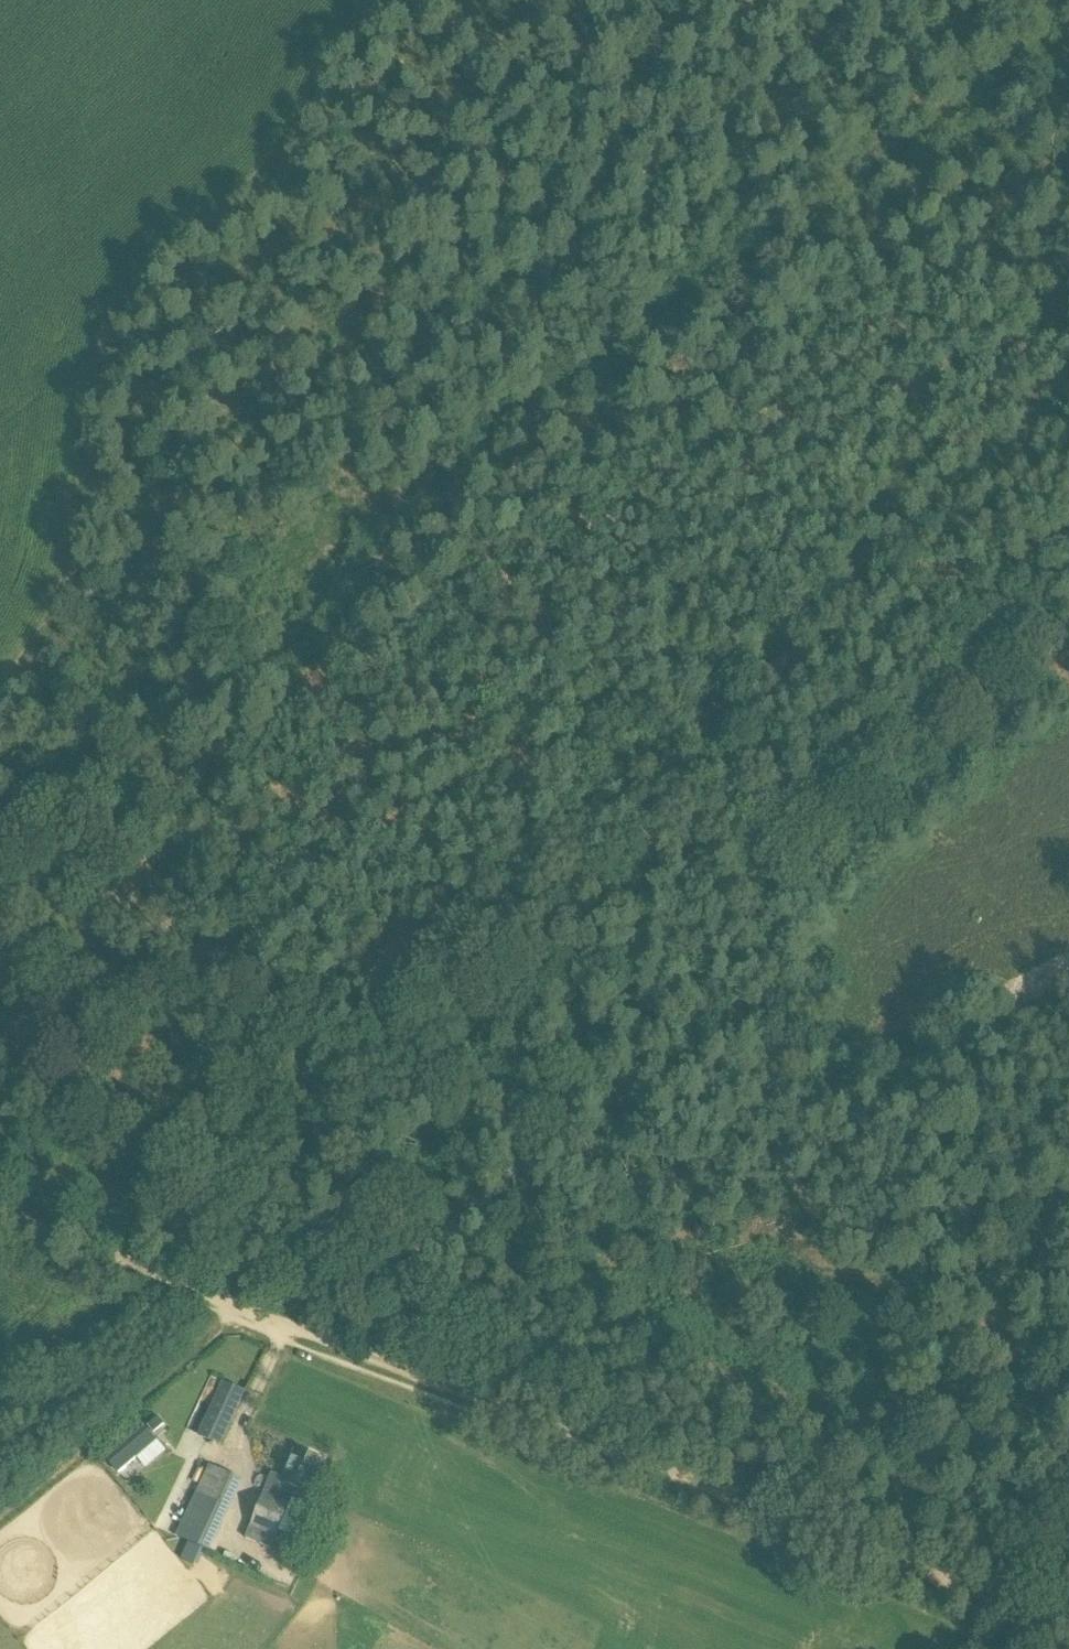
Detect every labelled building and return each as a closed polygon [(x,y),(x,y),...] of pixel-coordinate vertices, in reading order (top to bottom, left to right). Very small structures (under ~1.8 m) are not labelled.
[(220,1446),(245,1392),(223,1382),(198,1436),(220,1446)] [(166,1401),(155,1410),(161,1417),(172,1409),(166,1401)] [(118,1474),(157,1440),(145,1427),(106,1460),(118,1474)] [(305,1504),(323,1461),(296,1450),(284,1479),(271,1473),(245,1539),(271,1549),(291,1499),(305,1504)] [(209,1552),(243,1480),(209,1465),(175,1537),(209,1552)] [(224,1541),(220,1552),(241,1560),(245,1548),(224,1541)]
